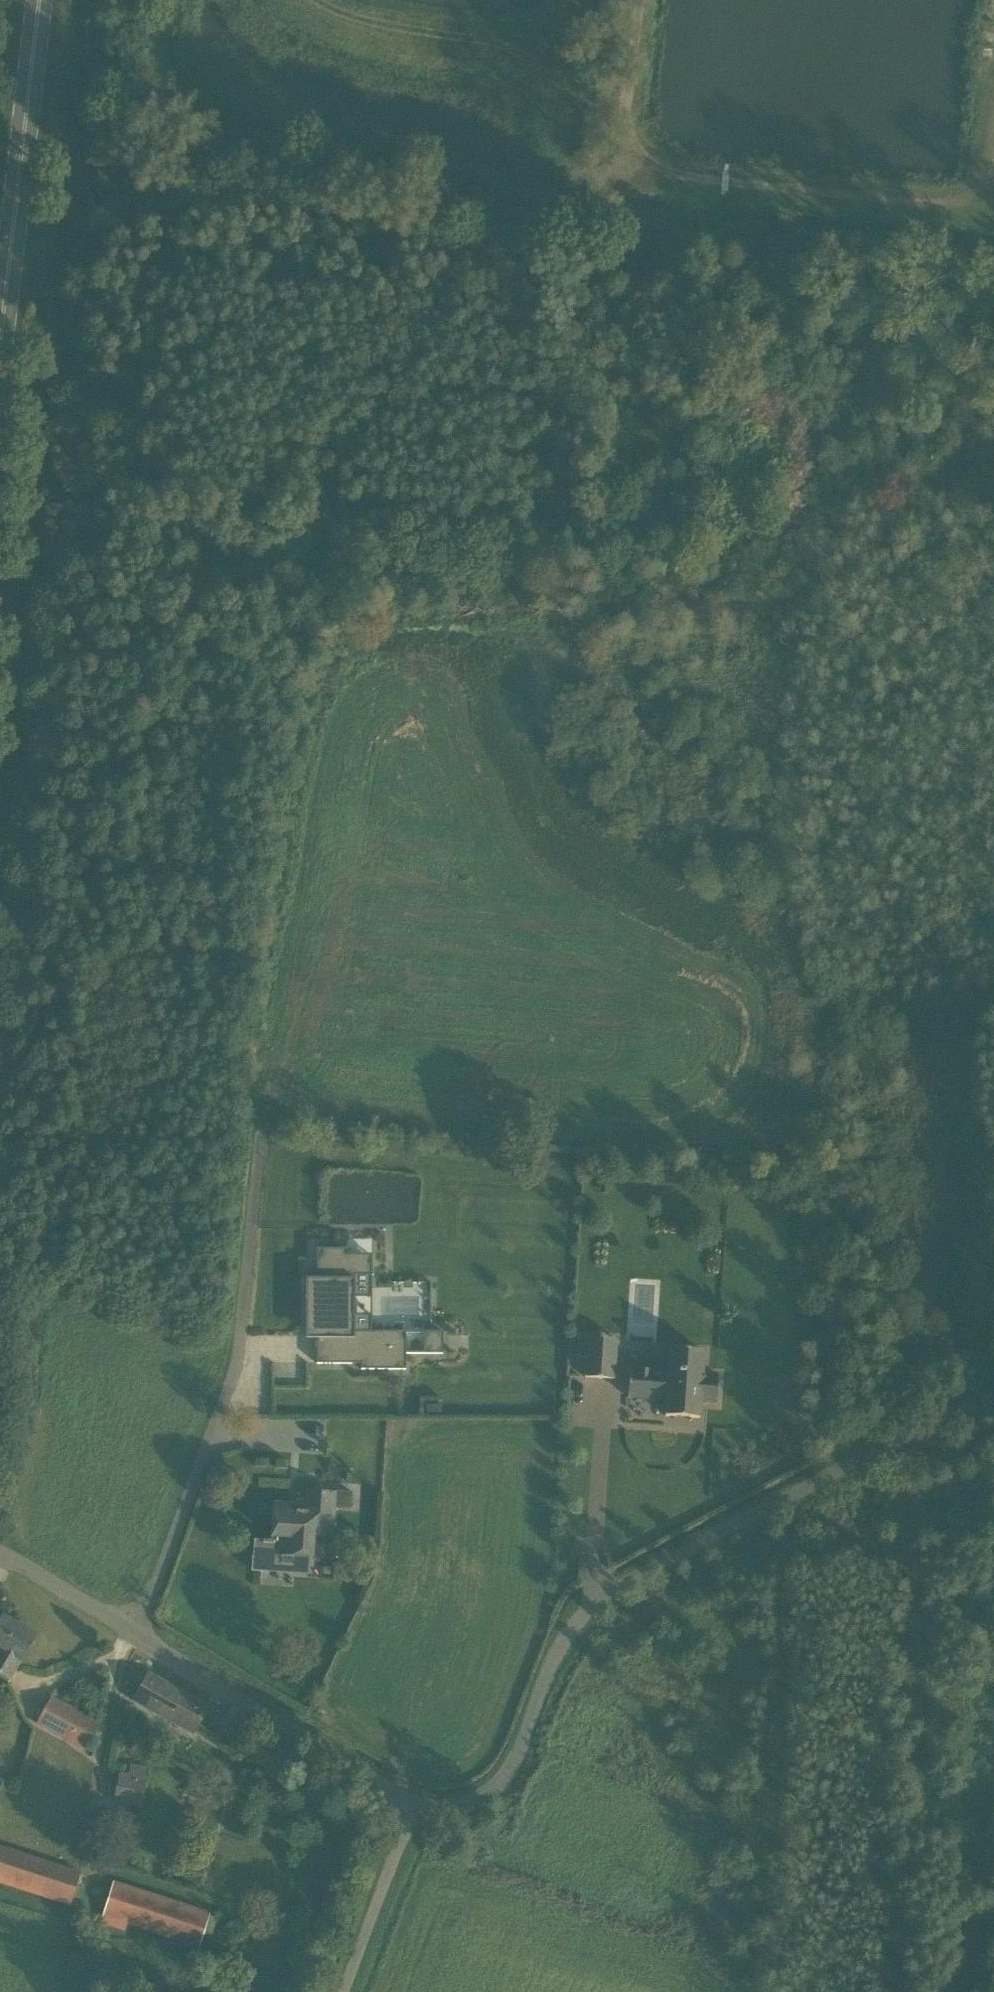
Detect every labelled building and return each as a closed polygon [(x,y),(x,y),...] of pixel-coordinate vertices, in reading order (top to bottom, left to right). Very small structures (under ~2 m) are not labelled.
[(354,1369),(398,1369),(398,1353),(398,1331),(354,1331),(354,1275),(372,1275),(372,1254),(347,1254),(347,1248),(317,1248),(317,1278),(306,1278),(306,1298),(310,1298),(310,1336),(317,1336),(342,1336),(342,1363),(354,1363),(354,1369)] [(424,1331),(424,1354),(442,1354),(443,1331),(424,1331)] [(614,1379),(615,1356),(607,1355),(608,1339),(581,1337),(580,1357),(586,1357),(585,1377),(614,1379)] [(665,1416),(675,1416),(699,1418),(700,1402),(716,1403),(718,1374),(702,1373),(703,1351),(669,1349),(668,1371),(630,1369),(628,1397),(666,1400),(665,1416)] [(333,1520),(334,1506),(335,1492),(307,1490),(307,1500),(296,1500),(295,1512),(287,1512),(287,1510),(274,1509),(274,1505),(273,1505),(271,1540),(255,1539),(253,1571),(262,1571),(262,1570),(279,1571),(279,1556),(312,1558),(313,1535),(322,1536),(323,1520),(333,1520)] [(335,1491),(335,1492),(334,1506),(351,1508),(352,1492),(335,1491)] [(0,1620),(0,1674),(9,1680),(21,1660),(36,1635),(3,1616),(0,1620)] [(193,1733),(209,1707),(148,1674),(133,1700),(193,1733)] [(36,1723),(86,1750),(100,1724),(51,1697),(36,1723)] [(131,1764),(128,1777),(120,1775),(114,1799),(139,1806),(145,1781),(148,1768),(131,1764)] [(70,1904),(80,1873),(0,1847),(0,1882),(70,1904)] [(119,1928),(122,1920),(200,1945),(209,1914),(113,1883),(103,1914),(100,1923),(119,1928)]
